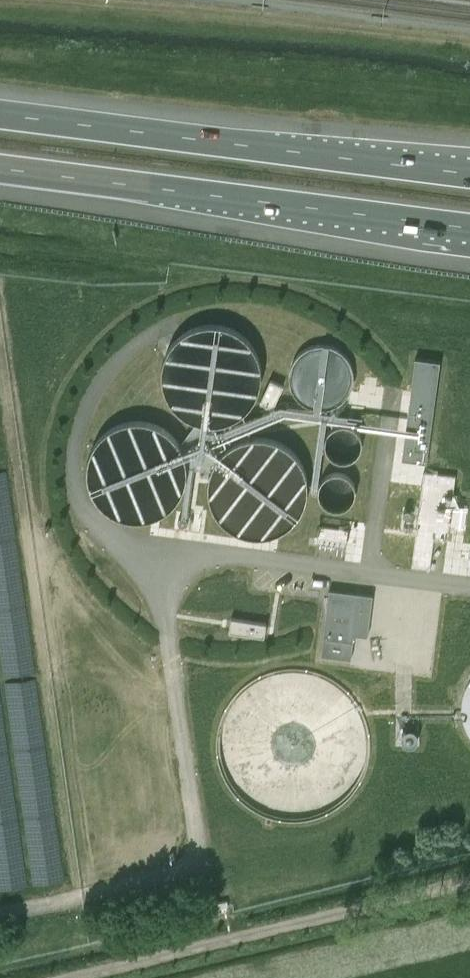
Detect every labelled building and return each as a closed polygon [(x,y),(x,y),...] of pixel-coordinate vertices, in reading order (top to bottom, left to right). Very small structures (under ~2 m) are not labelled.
[(440,360),(416,357),(402,458),(426,462),(440,360)] [(0,469),(0,531),(1,531),(3,544),(11,543),(16,580),(21,579),(6,469),(0,469)] [(434,539),(447,541),(456,475),(424,471),(413,553),(412,566),(430,569),(432,556),(434,539)] [(334,543),(337,526),(320,523),(318,540),(334,543)] [(355,596),(328,593),(321,654),(351,658),(353,640),(350,639),(355,596)] [(233,615),(232,632),(270,636),(272,619),(233,615)] [(411,669),(420,669),(420,644),(391,644),(391,665),(379,664),(378,700),(411,700),(411,669)] [(91,685),(92,678),(68,674),(67,682),(91,685)] [(468,684),(462,701),(462,720),(469,737),(469,738),(469,682),(468,684)]
